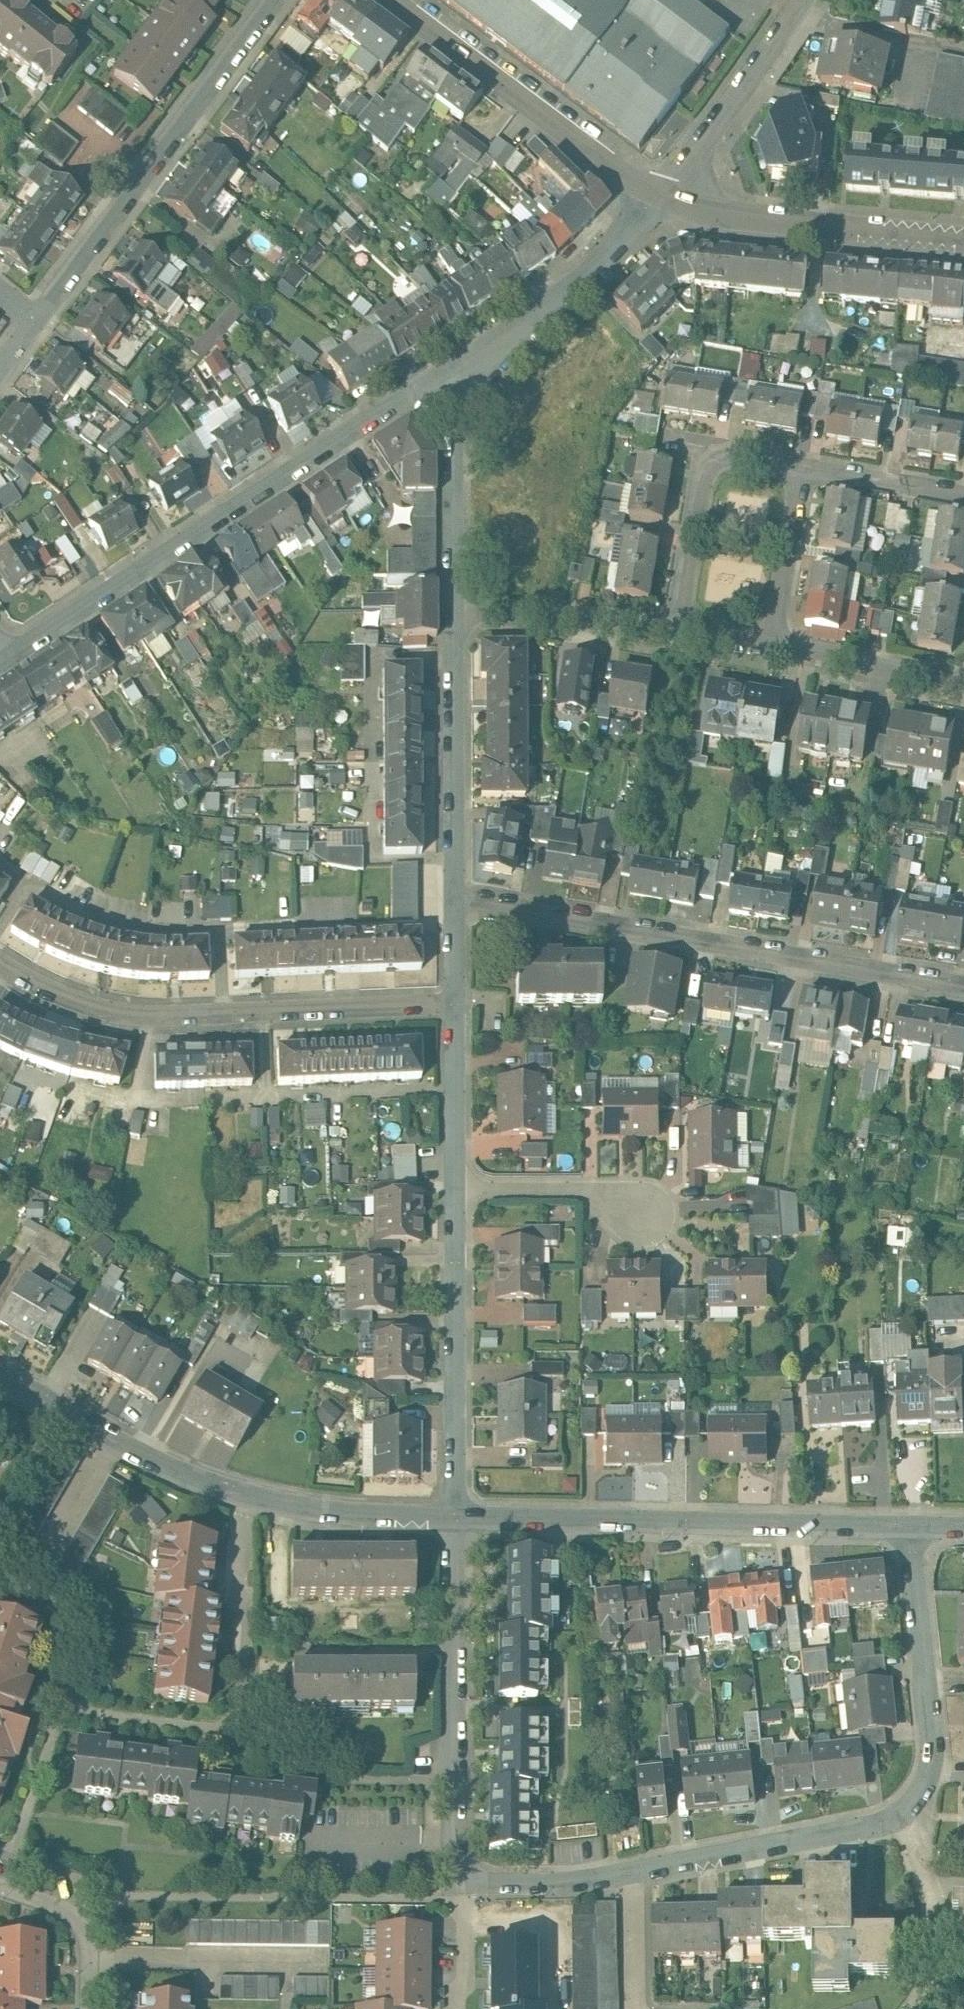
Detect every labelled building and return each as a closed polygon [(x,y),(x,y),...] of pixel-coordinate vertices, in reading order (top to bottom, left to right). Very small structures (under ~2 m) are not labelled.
[(15,0),(0,0),(0,50),(8,56),(11,56),(46,84),(51,84),(75,54),(75,49),(15,0)] [(154,21),(193,50),(212,23),(206,19),(208,16),(220,0),(170,0),(154,21)] [(291,30),(311,45),(328,22),(330,20),(329,18),(343,0),(314,0),(291,30)] [(358,0),(343,0),(329,18),(330,20),(328,22),(354,41),(355,41),(376,14),(358,0)] [(640,150),(731,31),(690,0),(444,0),(640,150)] [(881,27),(901,31),(901,32),(906,34),(907,31),(916,33),(923,0),(887,0),(881,27)] [(407,37),(376,14),(355,41),(354,41),(351,45),(361,51),(351,65),(369,79),(379,65),(383,68),(407,37)] [(193,50),(154,21),(114,75),(153,103),(193,50)] [(888,52),(831,40),(822,83),(879,95),(888,52)] [(300,61),(281,45),(273,55),(292,71),(300,61)] [(425,50),(397,86),(397,87),(378,112),(370,105),(369,105),(355,123),(355,124),(387,151),(405,127),(414,133),(431,110),(429,108),(435,99),(455,74),(425,50)] [(963,59),(941,54),(927,118),(950,123),(963,59)] [(292,71),(273,55),(265,65),(268,67),(247,94),(245,93),(236,104),(238,107),(266,134),(305,82),(292,71)] [(963,59),(950,123),(963,126),(963,59)] [(482,94),(455,74),(435,99),(462,120),(482,94)] [(130,116),(93,87),(77,107),(114,136),(130,116)] [(331,104),(320,94),(314,102),(325,111),(331,104)] [(840,99),(819,95),(817,105),(839,110),(840,99)] [(361,98),(346,116),(355,123),(369,105),(361,98)] [(815,117),(791,101),(760,148),(770,174),(818,181),(824,142),(813,140),(808,127),(815,117)] [(266,134),(238,107),(221,131),(248,151),(255,142),(261,146),(268,136),(266,134)] [(79,144),(51,122),(35,144),(43,151),(42,151),(62,167),(79,144)] [(485,153),(454,129),(445,141),(434,154),(423,168),(437,180),(439,182),(457,159),(462,163),(465,160),(475,167),(484,155),(485,153)] [(445,141),(437,134),(426,148),(434,154),(445,141)] [(549,152),(534,138),(526,146),(541,161),(549,152)] [(497,139),(485,155),(492,162),(500,170),(514,152),(497,139)] [(246,176),(208,148),(191,171),(220,193),(226,185),(235,191),(246,176)] [(571,195),(583,183),(550,151),(549,152),(541,161),(537,164),(570,196),(571,195)] [(928,160),(852,154),(849,189),(925,195),(928,160)] [(492,162),(484,155),(475,167),(468,177),(474,183),(492,162)] [(462,163),(445,187),(455,195),(457,192),(468,177),(475,167),(465,160),(462,163)] [(928,160),(925,195),(963,199),(963,163),(928,160)] [(53,176),(38,165),(26,181),(41,192),(53,176)] [(220,193),(191,171),(183,182),(181,181),(175,190),(176,191),(167,203),(203,230),(212,219),(205,213),(220,193)] [(280,187),(263,175),(254,186),(271,199),(280,187)] [(61,180),(60,182),(53,176),(41,192),(70,213),(81,197),(74,192),(76,191),(61,180)] [(583,183),(571,195),(594,218),(610,202),(587,179),(583,183)] [(437,180),(425,194),(444,211),(456,198),(454,196),(455,195),(445,187),(439,182),(437,180)] [(70,213),(41,192),(26,213),(56,235),(63,226),(61,225),(70,213)] [(456,198),(444,211),(454,219),(469,201),(457,192),(455,195),(454,196),(456,198)] [(552,214),(547,219),(570,242),(573,238),(574,239),(580,233),(579,232),(594,218),(571,195),(570,196),(552,214)] [(494,222),(469,201),(454,219),(479,240),(494,222)] [(552,209),(545,202),(537,209),(547,219),(552,214),(550,211),(552,209)] [(535,207),(524,218),(533,227),(538,221),(541,224),(547,219),(537,209),(535,207)] [(56,235),(26,213),(11,233),(14,236),(39,255),(48,242),(50,243),(56,235)] [(570,242),(547,219),(541,224),(531,234),(554,257),(570,242)] [(554,257),(531,234),(524,227),(502,242),(500,238),(509,232),(502,222),(489,231),(501,250),(520,280),(554,257)] [(10,234),(14,236),(11,233),(1,226),(0,227),(0,226),(0,248),(10,234)] [(10,234),(0,248),(0,251),(27,271),(39,255),(14,236),(10,234)] [(160,259),(145,248),(144,249),(137,244),(125,260),(168,292),(180,276),(159,260),(160,259)] [(700,249),(680,246),(679,246),(669,249),(669,250),(647,272),(674,299),(682,291),(678,288),(697,281),(700,249)] [(733,252),(700,249),(697,281),(696,285),(703,286),(729,289),(733,252)] [(520,280),(501,250),(470,270),(489,300),(507,288),(520,280)] [(489,300),(470,270),(465,273),(450,251),(441,257),(455,280),(450,283),(469,313),(489,300)] [(807,260),(733,252),(729,289),(730,289),(731,287),(746,288),(746,290),(787,295),(787,292),(803,294),(802,296),(804,297),(807,260)] [(125,260),(113,276),(120,281),(119,283),(134,293),(135,292),(150,303),(149,304),(166,316),(178,300),(168,292),(125,260)] [(903,270),(828,262),(824,299),(826,299),(826,296),(841,298),(841,300),(883,305),(883,302),(898,304),(898,306),(899,306),(899,305),(903,270)] [(395,264),(370,287),(381,298),(392,288),(403,299),(409,292),(405,288),(408,284),(413,289),(416,286),(410,280),(395,264)] [(370,273),(361,265),(352,274),(361,283),(370,273)] [(469,313),(450,283),(434,293),(431,289),(435,286),(422,269),(410,280),(416,286),(420,289),(424,287),(430,295),(449,326),(469,313)] [(903,270),(899,305),(933,309),(931,323),(953,325),(953,324),(963,325),(963,322),(963,276),(903,270)] [(241,292),(219,272),(211,281),(233,301),(241,292)] [(647,272),(615,304),(642,331),(675,299),(674,299),(647,272)] [(430,295),(407,310),(427,340),(449,326),(430,295)] [(127,319),(98,297),(74,329),(94,344),(102,350),(100,353),(124,371),(144,345),(133,336),(129,341),(117,333),(127,319)] [(402,314),(394,302),(375,315),(382,326),(376,330),(378,334),(395,361),(427,340),(407,310),(402,314)] [(234,306),(215,328),(224,334),(242,313),(234,306)] [(376,330),(364,321),(355,326),(366,342),(378,334),(376,330)] [(215,328),(207,339),(214,345),(224,334),(215,328)] [(94,344),(74,329),(67,340),(86,355),(94,344)] [(774,333),(772,352),(799,354),(800,336),(774,333)] [(366,342),(349,353),(366,380),(395,361),(378,334),(366,342)] [(650,336),(640,345),(656,361),(665,352),(650,336)] [(206,338),(192,351),(201,359),(214,345),(207,339),(206,338)] [(812,339),(812,358),(826,358),(826,340),(812,339)] [(920,348),(896,346),(893,375),(917,379),(919,358),(920,348)] [(346,349),(328,361),(348,392),(366,380),(349,353),(346,349)] [(68,352),(65,356),(57,350),(46,365),(72,384),(83,369),(76,363),(78,360),(68,352)] [(215,376),(229,366),(218,351),(204,361),(215,376)] [(759,378),(762,354),(743,352),(741,376),(759,378)] [(919,358),(917,379),(963,387),(963,365),(919,358)] [(72,384),(46,365),(36,378),(44,384),(41,388),(52,395),(55,392),(62,398),(72,384)] [(256,385),(246,370),(236,377),(246,392),(256,385)] [(696,382),(667,377),(661,410),(690,415),(696,382)] [(738,381),(725,378),(724,386),(721,402),(734,404),(738,381)] [(316,401),(307,387),(306,388),(301,380),(284,391),(303,421),(320,410),(315,402),(316,401)] [(750,383),(738,381),(734,404),(748,407),(751,393),(748,392),(750,383)] [(724,386),(696,382),(690,415),(718,420),(721,402),(724,386)] [(836,385),(821,382),(819,395),(815,419),(829,421),(832,406),(836,385)] [(284,391),(267,402),(272,409),(270,410),(280,425),(282,424),(286,432),(303,421),(284,391)] [(777,397),(751,392),(748,407),(745,424),(771,429),(777,397)] [(819,395),(804,393),(803,401),(800,416),(815,419),(819,395)] [(803,401),(777,397),(771,429),(797,433),(800,416),(803,401)] [(0,427),(0,439),(2,440),(0,443),(0,444),(10,452),(13,448),(21,454),(30,442),(38,448),(50,432),(34,419),(37,416),(26,408),(23,412),(16,406),(0,427)] [(858,411),(832,406),(829,421),(826,439),(852,443),(858,411)] [(899,409),(886,406),(884,415),(881,431),(894,433),(899,409)] [(884,415),(858,411),(852,443),(878,447),(881,431),(884,415)] [(229,427),(220,414),(203,425),(212,438),(217,446),(215,447),(225,462),(226,461),(231,468),(248,457),(228,427),(229,427)] [(661,419),(637,415),(634,434),(657,438),(661,419)] [(262,438),(252,423),(250,424),(245,416),(229,427),(228,427),(248,457),(265,447),(260,439),(262,438)] [(402,464),(421,435),(410,418),(371,443),(390,471),(402,464)] [(130,420),(123,426),(131,432),(137,426),(130,420)] [(939,425),(913,420),(907,452),(933,457),(939,425)] [(939,425),(933,457),(960,461),(963,444),(963,435),(963,429),(939,425)] [(115,431),(107,440),(107,439),(99,447),(107,453),(123,439),(115,431)] [(657,438),(634,434),(632,446),(655,450),(657,438)] [(194,435),(174,449),(188,470),(189,470),(208,457),(194,435)] [(421,435),(402,464),(402,494),(411,494),(435,494),(435,456),(421,435)] [(127,437),(114,447),(123,457),(135,446),(127,437)] [(123,457),(114,447),(107,453),(117,466),(125,459),(123,457)] [(673,464),(640,459),(635,487),(668,493),(673,464)] [(350,470),(344,461),(322,476),(345,512),(349,518),(363,509),(352,493),(361,488),(350,470)] [(37,474),(22,462),(14,472),(29,483),(37,474)] [(184,472),(179,465),(164,474),(182,501),(197,491),(192,484),(195,481),(189,470),(188,470),(184,472)] [(369,483),(358,465),(350,470),(361,488),(369,483)] [(128,488),(116,472),(108,478),(119,494),(128,488)] [(164,474),(149,484),(154,492),(151,494),(158,505),(162,503),(167,511),(182,501),(164,474)] [(345,512),(322,476),(302,489),(314,507),(325,524),(345,512)] [(0,493),(0,514),(0,515),(21,501),(10,486),(7,488),(0,493)] [(668,493),(635,487),(630,515),(663,521),(668,493)] [(435,494),(411,494),(411,551),(387,551),(387,576),(394,576),(415,576),(435,576),(435,494)] [(872,501),(829,494),(824,520),(867,527),(872,501)] [(62,495),(53,501),(61,513),(69,507),(62,495)] [(283,501),(256,519),(276,549),(293,538),(301,550),(311,543),(297,522),(283,501)] [(128,510),(124,512),(119,504),(104,514),(122,541),(136,531),(131,523),(135,521),(128,510)] [(902,507),(889,504),(884,530),(897,532),(901,511),(902,507)] [(80,524),(69,507),(61,513),(72,530),(80,524)] [(325,525),(314,507),(305,513),(307,516),(323,540),(332,534),(325,524),(325,525)] [(913,513),(901,511),(897,532),(897,535),(908,537),(913,513)] [(941,513),(936,542),(963,547),(963,517),(941,513)] [(122,541),(104,514),(89,524),(94,531),(90,534),(98,545),(101,543),(106,551),(122,541)] [(323,540),(307,516),(297,522),(311,543),(301,550),(304,554),(323,541),(323,540)] [(256,519),(234,533),(274,593),(286,585),(266,555),(276,549),(256,519)] [(867,527),(824,520),(820,545),(837,548),(861,553),(861,552),(863,553),(867,527)] [(274,593),(234,533),(217,544),(240,578),(257,604),(274,593)] [(80,560),(65,537),(56,543),(71,566),(80,560)] [(660,543),(626,538),(621,566),(655,572),(660,543)] [(323,541),(304,554),(316,574),(336,561),(323,541)] [(936,542),(931,570),(947,573),(963,576),(963,547),(936,542)] [(0,552),(0,556),(1,557),(0,557),(0,573),(2,577),(29,559),(20,544),(12,549),(10,546),(0,552)] [(49,547),(37,554),(46,566),(57,559),(49,547)] [(861,553),(837,548),(835,560),(859,564),(861,553)] [(203,554),(177,571),(199,605),(210,598),(213,603),(229,593),(203,554)] [(29,559),(2,577),(12,592),(20,587),(23,590),(34,583),(31,580),(39,575),(29,559)] [(595,562),(583,559),(582,567),(578,583),(590,585),(595,562)] [(859,564),(835,560),(833,571),(849,574),(849,575),(857,576),(859,564)] [(873,566),(859,564),(857,576),(860,576),(871,578),(873,566)] [(582,567),(571,565),(567,580),(578,583),(582,567)] [(655,572),(621,566),(616,594),(650,600),(655,572)] [(833,571),(816,568),(811,596),(855,604),(860,576),(857,576),(849,575),(849,574),(833,571)] [(199,605),(177,571),(159,582),(182,617),(199,605)] [(415,576),(394,576),(394,587),(404,587),(404,586),(415,586),(415,576)] [(945,583),(921,579),(920,589),(928,590),(944,593),(945,583)] [(415,586),(404,586),(404,587),(404,598),(381,598),(381,611),(435,612),(435,586),(415,586)] [(944,593),(928,590),(923,618),(956,624),(961,596),(944,593)] [(171,631),(145,591),(119,609),(142,643),(153,635),(157,641),(171,631)] [(855,604),(811,596),(806,625),(838,630),(839,630),(839,631),(846,632),(850,633),(850,632),(851,632),(853,619),(855,619),(857,605),(856,604),(855,604)] [(381,598),(364,597),(363,610),(373,611),(381,611),(381,598)] [(258,624),(244,602),(231,611),(245,633),(258,624)] [(142,643),(119,609),(101,620),(124,654),(142,643)] [(276,629),(262,609),(253,616),(266,636),(276,629)] [(883,612),(872,610),(868,633),(879,635),(883,612)] [(373,615),(353,615),(353,624),(381,624),(381,611),(373,611),(373,615)] [(435,612),(381,611),(381,624),(405,624),(405,635),(426,635),(435,635),(435,612)] [(895,614),(883,612),(879,635),(891,637),(895,614)] [(956,624),(923,618),(918,647),(951,652),(956,624)] [(87,629),(62,646),(81,675),(80,676),(84,682),(96,674),(98,678),(113,668),(87,629)] [(846,632),(839,631),(839,630),(838,630),(836,641),(844,643),(846,632)] [(206,649),(195,633),(185,639),(196,655),(206,649)] [(377,646),(377,633),(363,633),(363,646),(377,646)] [(426,635),(405,635),(405,648),(426,647),(426,635)] [(196,655),(185,639),(174,646),(188,666),(198,659),(196,655)] [(62,646),(38,662),(61,698),(73,690),(69,683),(80,676),(81,675),(62,646)] [(363,646),(342,646),(342,681),(364,680),(363,646)] [(524,646),(482,646),(482,677),(487,677),(524,676),(524,646)] [(38,662),(13,678),(32,707),(43,700),(48,707),(61,698),(38,662)] [(579,665),(565,662),(557,709),(585,714),(593,665),(580,662),(579,665)] [(421,668),(384,668),(384,731),(421,730),(421,668)] [(653,675),(616,669),(612,697),(610,708),(647,715),(653,675)] [(524,676),(487,677),(487,706),(524,706),(524,676)] [(0,687),(0,735),(35,712),(32,707),(13,678),(0,687)] [(143,699),(130,680),(120,686),(132,706),(143,699)] [(747,691),(712,685),(704,733),(739,739),(747,691)] [(781,697),(747,691),(739,739),(773,745),(781,697)] [(612,697),(600,695),(596,720),(608,722),(610,708),(612,697)] [(839,708),(805,702),(802,720),(803,721),(798,749),(831,755),(839,708)] [(524,706),(487,706),(487,736),(524,736),(524,706)] [(870,713),(839,708),(831,755),(862,760),(870,713)] [(106,714),(92,723),(109,748),(122,739),(106,714)] [(924,722),(894,717),(890,738),(886,759),(885,764),(916,769),(924,722)] [(955,727),(924,722),(916,769),(946,775),(955,727)] [(421,730),(384,731),(384,792),(421,791),(421,730)] [(524,766),(524,736),(487,736),(488,765),(524,766)] [(890,738),(878,736),(874,756),(886,759),(890,738)] [(488,765),(482,765),(482,796),(524,796),(524,766),(488,765)] [(421,854),(421,791),(384,792),(384,854),(421,854)] [(953,804),(941,801),(935,833),(948,835),(953,804)] [(534,808),(512,808),(510,822),(519,824),(531,826),(534,809),(534,808)] [(631,810),(617,808),(614,829),(628,832),(631,810)] [(556,809),(534,809),(531,826),(529,841),(549,844),(552,823),(553,823),(556,809)] [(510,822),(488,818),(484,838),(488,839),(484,869),(511,873),(519,824),(510,822)] [(553,823),(552,823),(549,844),(544,878),(569,882),(578,831),(578,828),(553,823)] [(628,832),(614,829),(612,837),(614,837),(610,857),(624,859),(628,832)] [(363,866),(364,831),(328,830),(327,843),(313,842),(312,864),(363,866)] [(612,837),(578,831),(569,882),(600,888),(606,856),(610,857),(614,837),(612,837)] [(309,851),(309,833),(279,832),(278,851),(309,851)] [(830,850),(816,847),(811,874),(811,875),(825,878),(830,850)] [(775,853),(770,852),(765,882),(773,883),(775,874),(781,874),(784,858),(775,856),(775,853)] [(900,859),(888,857),(882,887),(895,889),(900,859)] [(50,864),(41,858),(38,864),(31,874),(49,885),(60,868),(51,862),(50,864)] [(900,859),(895,889),(908,892),(912,861),(900,859)] [(733,864),(722,863),(722,861),(720,861),(718,874),(720,875),(719,884),(730,886),(733,864)] [(417,865),(393,865),(393,922),(418,922),(417,865)] [(699,870),(670,865),(665,899),(693,904),(699,870)] [(718,874),(705,872),(701,898),(714,900),(718,874)] [(811,874),(799,872),(795,894),(807,896),(811,875),(811,874)] [(752,879),(736,876),(731,911),(759,916),(765,882),(752,879)] [(0,880),(0,900),(9,886),(0,880)] [(773,883),(765,882),(759,916),(787,921),(793,887),(773,883)] [(852,887),(820,882),(813,926),(844,931),(852,887)] [(949,904),(952,890),(923,886),(921,899),(949,904)] [(883,893),(852,887),(844,931),(876,936),(883,893)] [(231,898),(220,899),(221,921),(232,920),(231,898)] [(934,903),(904,898),(898,940),(928,946),(934,903)] [(64,920),(52,914),(31,901),(11,931),(41,949),(73,963),(86,928),(64,920)] [(934,903),(928,946),(960,951),(963,928),(963,908),(934,903)] [(110,936),(86,928),(73,963),(107,973),(139,978),(144,942),(110,936)] [(419,933),(357,936),(359,972),(421,969),(419,933)] [(357,936),(296,939),(297,974),(359,972),(357,936)] [(296,939),(234,942),(236,977),(297,974),(296,939)] [(207,942),(169,944),(144,942),(139,978),(170,980),(209,978),(207,942)] [(601,961),(560,961),(560,955),(545,955),(545,961),(516,961),(517,1003),(601,1003),(601,961)] [(680,967),(637,959),(628,1011),(672,1018),(680,967)] [(264,976),(264,990),(276,989),(275,976),(264,976)] [(740,981),(709,977),(704,1010),(736,1015),(737,1009),(740,981)] [(773,986),(740,981),(737,1009),(769,1014),(773,986)] [(841,998),(804,991),(796,1039),(832,1045),(829,1058),(831,1059),(834,1037),(841,998)] [(870,1003),(841,998),(834,1037),(845,1039),(845,1034),(853,1035),(852,1044),(863,1046),(870,1003)] [(701,1003),(687,1000),(683,1024),(697,1026),(701,1003)] [(0,1008),(0,1047),(23,1058),(39,1027),(17,1017),(0,1008)] [(937,1015),(901,1008),(895,1041),(904,1042),(903,1044),(932,1049),(937,1015)] [(937,1015),(932,1049),(963,1055),(963,1019),(937,1015)] [(787,1022),(773,1019),(769,1043),(783,1046),(783,1044),(783,1043),(787,1022)] [(60,1034),(39,1027),(23,1058),(71,1074),(83,1041),(60,1034)] [(732,1030),(721,1028),(718,1045),(730,1047),(732,1030)] [(845,1039),(834,1037),(831,1059),(846,1061),(849,1044),(846,1044),(847,1039),(845,1039)] [(128,1050),(105,1046),(83,1041),(71,1074),(119,1084),(128,1050)] [(882,1043),(870,1041),(867,1064),(878,1066),(881,1048),(882,1043)] [(420,1042),(372,1044),(373,1079),(421,1077),(420,1042)] [(372,1044),(325,1047),(327,1082),(373,1079),(372,1044)] [(325,1047),(278,1049),(279,1084),(327,1082),(325,1047)] [(893,1050),(881,1048),(878,1066),(878,1070),(879,1071),(889,1072),(893,1050)] [(250,1050),(203,1051),(204,1086),(251,1085),(250,1050)] [(203,1051),(156,1052),(156,1087),(204,1086),(203,1051)] [(552,1055),(526,1055),(526,1069),(552,1069),(552,1055)] [(889,1072),(879,1071),(875,1093),(886,1095),(889,1073),(889,1072)] [(542,1079),(500,1079),(500,1107),(542,1107),(542,1079)] [(595,1083),(581,1083),(581,1109),(595,1109),(595,1083)] [(680,1108),(680,1083),(666,1083),(666,1109),(680,1108)] [(22,1091),(9,1086),(1,1104),(14,1109),(22,1091)] [(630,1094),(602,1093),(603,1136),(631,1136),(630,1094)] [(659,1094),(630,1094),(631,1136),(659,1135),(659,1094)] [(307,1125),(327,1124),(325,1103),(305,1104),(307,1125)] [(542,1107),(500,1107),(500,1135),(542,1135),(542,1107)] [(144,1113),(132,1111),(128,1133),(139,1136),(144,1113)] [(734,1115),(692,1115),(692,1143),(734,1143),(734,1115)] [(734,1143),(692,1143),(692,1171),(734,1171),(734,1143)] [(547,1145),(521,1145),(520,1159),(546,1159),(547,1145)] [(415,1146),(392,1147),(392,1159),(415,1158),(415,1146)] [(415,1158),(392,1159),(394,1183),(399,1182),(416,1182),(415,1158)] [(394,1183),(368,1184),(368,1197),(376,1197),(376,1196),(399,1196),(399,1182),(394,1183)] [(779,1191),(746,1186),(747,1203),(753,1203),(780,1203),(779,1191)] [(399,1196),(376,1196),(376,1197),(376,1219),(421,1219),(421,1196),(399,1196)] [(781,1217),(780,1203),(753,1203),(755,1217),(781,1217)] [(782,1237),(781,1217),(755,1217),(749,1218),(750,1238),(782,1237)] [(421,1219),(376,1219),(376,1240),(376,1242),(399,1242),(421,1241),(421,1219)] [(910,1246),(913,1229),(891,1225),(888,1243),(910,1246)] [(36,1234),(24,1227),(12,1248),(24,1255),(28,1249),(36,1234)] [(550,1227),(520,1227),(520,1243),(539,1243),(550,1243),(550,1227)] [(71,1246),(40,1228),(36,1234),(28,1249),(59,1267),(71,1246)] [(399,1242),(376,1242),(376,1240),(368,1240),(368,1254),(371,1254),(399,1253),(399,1242)] [(520,1243),(497,1243),(497,1271),(539,1271),(539,1243),(520,1243)] [(368,1254),(340,1254),(340,1267),(348,1267),(348,1266),(371,1266),(371,1254),(368,1254)] [(634,1264),(608,1265),(608,1313),(634,1313),(634,1264)] [(660,1264),(634,1264),(634,1313),(660,1312),(660,1264)] [(738,1264),(710,1264),(711,1306),(739,1306),(738,1264)] [(767,1264),(738,1264),(739,1306),(767,1306),(767,1264)] [(371,1266),(348,1266),(348,1267),(348,1289),(393,1289),(393,1266),(371,1266)] [(539,1271),(497,1271),(497,1299),(539,1299),(539,1271)] [(24,1277),(0,1319),(0,1328),(12,1334),(8,1340),(18,1345),(21,1340),(45,1354),(74,1305),(24,1277)] [(111,1290),(100,1284),(88,1305),(99,1311),(111,1290)] [(393,1289),(348,1289),(348,1311),(348,1312),(371,1312),(393,1312),(393,1289)] [(111,1290),(99,1311),(109,1317),(121,1296),(111,1290)] [(700,1290),(686,1290),(686,1322),(700,1322),(700,1290)] [(601,1323),(601,1291),(581,1291),(581,1323),(601,1323)] [(928,1299),(929,1323),(963,1322),(963,1297),(928,1299)] [(261,1321),(230,1303),(219,1322),(250,1340),(261,1321)] [(555,1307),(523,1307),(523,1325),(555,1325),(555,1307)] [(371,1312),(348,1312),(348,1311),(340,1311),(340,1324),(368,1324),(371,1324),(371,1312)] [(636,1322),(636,1314),(608,1316),(609,1323),(636,1322)] [(399,1336),(399,1324),(371,1324),(368,1324),(368,1337),(376,1337),(376,1336),(399,1336)] [(132,1341),(109,1327),(88,1363),(111,1377),(132,1341)] [(882,1330),(867,1331),(869,1364),(884,1363),(884,1359),(882,1330)] [(399,1336),(376,1336),(376,1337),(376,1359),(421,1358),(421,1336),(399,1336)] [(194,1340),(182,1361),(192,1367),(205,1346),(194,1340)] [(155,1354),(132,1341),(111,1377),(134,1390),(155,1354)] [(178,1368),(155,1354),(134,1390),(157,1404),(178,1368)] [(929,1355),(909,1356),(910,1358),(896,1358),(898,1400),(898,1425),(931,1424),(929,1368),(929,1355)] [(421,1358),(376,1359),(376,1381),(377,1382),(404,1381),(421,1381),(421,1358)] [(896,1358),(884,1359),(884,1363),(886,1394),(898,1400),(896,1358)] [(563,1364),(531,1364),(531,1377),(563,1377),(563,1364)] [(963,1422),(961,1367),(929,1368),(931,1424),(963,1422)] [(260,1411),(204,1378),(180,1418),(236,1451),(260,1411)] [(871,1380),(839,1382),(840,1387),(843,1426),(874,1424),(871,1380)] [(404,1381),(377,1382),(377,1394),(389,1402),(389,1398),(404,1398),(404,1381)] [(377,1394),(363,1385),(363,1428),(374,1428),(374,1425),(389,1425),(389,1402),(377,1394)] [(840,1387),(809,1389),(812,1428),(843,1426),(840,1387)] [(542,1388),(501,1389),(501,1417),(542,1417),(542,1413),(544,1413),(544,1393),(543,1393),(542,1388)] [(328,1402),(315,1416),(329,1429),(342,1415),(328,1402)] [(793,1404),(780,1405),(782,1437),(796,1436),(793,1404)] [(595,1436),(595,1410),(581,1410),(581,1436),(595,1436)] [(687,1413),(672,1412),(672,1439),(686,1438),(687,1413)] [(700,1413),(687,1413),(686,1438),(700,1438),(700,1413)] [(542,1417),(501,1417),(500,1445),(542,1445),(542,1441),(544,1441),(544,1420),(542,1420),(542,1417)] [(662,1421),(634,1422),(634,1463),(662,1463),(662,1421)] [(739,1421),(710,1421),(711,1463),(739,1463),(739,1421)] [(767,1421),(739,1421),(739,1463),(767,1463),(767,1421)] [(634,1463),(634,1422),(606,1422),(606,1463),(634,1463)] [(389,1425),(374,1425),(374,1428),(374,1478),(417,1478),(417,1425),(389,1425)] [(220,1450),(214,1463),(227,1468),(232,1455),(220,1450)] [(563,1456),(531,1456),(531,1470),(563,1470),(563,1456)] [(74,1472),(54,1460),(48,1471),(68,1483),(74,1472)] [(68,1483),(48,1471),(42,1481),(62,1493),(68,1483)] [(129,1489),(109,1477),(102,1488),(123,1500),(129,1489)] [(62,1493),(42,1481),(35,1491),(56,1503),(62,1493)] [(123,1500),(102,1488),(96,1498),(117,1510),(123,1500)] [(56,1503),(35,1491),(29,1502),(50,1514),(56,1503)] [(151,1496),(140,1504),(156,1526),(167,1517),(151,1496)] [(117,1510),(96,1498),(90,1509),(111,1521),(117,1510)] [(50,1514),(29,1502),(23,1512),(44,1524),(50,1514)] [(111,1521),(90,1509),(84,1519),(105,1531),(111,1521)] [(44,1524),(23,1512),(17,1522),(38,1535),(44,1524)] [(105,1531),(84,1519),(78,1529),(99,1541),(105,1531)] [(38,1535),(17,1522),(11,1533),(32,1545),(38,1535)] [(99,1541),(78,1529),(72,1540),(93,1552),(99,1541)] [(183,1538),(161,1536),(159,1556),(158,1556),(155,1579),(156,1579),(153,1600),(165,1601),(165,1600),(208,1606),(208,1605),(211,1580),(212,1580),(213,1569),(212,1569),(215,1542),(194,1540),(194,1539),(183,1537),(183,1538)] [(93,1552),(72,1540),(66,1550),(87,1562),(93,1552)] [(87,1562),(66,1550),(60,1560),(81,1572),(87,1562)] [(255,1568),(256,1552),(246,1552),(246,1568),(255,1568)] [(350,1552),(291,1552),(291,1596),(350,1597),(350,1552)] [(413,1552),(350,1552),(350,1597),(413,1597),(413,1552)] [(547,1554),(509,1554),(509,1632),(535,1632),(547,1632),(547,1554)] [(81,1572),(60,1560),(54,1571),(75,1583),(81,1572)] [(589,1565),(576,1567),(579,1591),(591,1589),(589,1565)] [(883,1566),(846,1569),(849,1604),(850,1608),(853,1608),(853,1606),(870,1604),(870,1606),(887,1604),(883,1566)] [(846,1569),(812,1572),(816,1608),(817,1608),(829,1607),(849,1604),(846,1569)] [(779,1576),(745,1579),(748,1612),(758,1610),(760,1629),(778,1627),(776,1609),(782,1608),(779,1576)] [(745,1579),(709,1583),(714,1642),(731,1640),(729,1614),(748,1612),(745,1579)] [(692,1585),(662,1588),(665,1622),(669,1621),(670,1632),(685,1630),(684,1620),(694,1619),(695,1619),(695,1615),(692,1585)] [(644,1590),(619,1593),(620,1593),(619,1593),(623,1627),(624,1645),(649,1642),(650,1642),(648,1621),(644,1590)] [(619,1593),(595,1596),(598,1630),(599,1630),(601,1649),(617,1647),(615,1628),(623,1627),(619,1593)] [(208,1606),(165,1600),(165,1601),(163,1620),(162,1620),(159,1643),(160,1643),(158,1663),(212,1670),(215,1644),(216,1644),(217,1633),(216,1633),(220,1606),(208,1605),(208,1606)] [(788,1607),(790,1650),(801,1649),(799,1607),(788,1607)] [(829,1607),(817,1608),(819,1628),(831,1626),(829,1607)] [(0,1612),(0,1798),(13,1757),(17,1759),(27,1730),(17,1727),(32,1683),(22,1680),(41,1625),(0,1612)] [(707,1614),(695,1615),(695,1619),(694,1619),(696,1639),(709,1637),(707,1614)] [(659,1620),(648,1621),(650,1642),(649,1642),(650,1657),(663,1656),(659,1620)] [(852,1656),(849,1629),(839,1630),(842,1657),(852,1656)] [(509,1632),(499,1632),(499,1697),(536,1697),(535,1632),(509,1632)] [(886,1679),(886,1656),(875,1657),(875,1643),(853,1643),(855,1680),(886,1679)] [(803,1650),(805,1686),(828,1685),(826,1649),(803,1650)] [(673,1658),(666,1659),(667,1671),(677,1670),(676,1658),(673,1658)] [(158,1663),(157,1663),(155,1675),(156,1675),(154,1696),(176,1699),(175,1700),(186,1701),(186,1700),(208,1703),(212,1670),(158,1663)] [(414,1666),(292,1666),(292,1710),(414,1710),(414,1666)] [(888,1681),(837,1686),(837,1687),(838,1687),(840,1704),(850,1703),(853,1732),(859,1731),(884,1729),(893,1728),(888,1681)] [(758,1714),(744,1715),(747,1745),(761,1743),(758,1714)] [(685,1717),(669,1718),(671,1737),(673,1752),(688,1750),(685,1717)] [(499,1785),(525,1785),(536,1785),(535,1721),(498,1721),(499,1785)] [(884,1729),(859,1731),(860,1744),(861,1744),(861,1747),(876,1745),(886,1744),(884,1729)] [(671,1737),(660,1738),(663,1767),(675,1766),(673,1752),(671,1737)] [(108,1739),(96,1738),(96,1743),(78,1741),(72,1793),(115,1798),(115,1792),(132,1794),(137,1751),(107,1747),(108,1739)] [(860,1744),(812,1749),(817,1790),(865,1785),(864,1773),(861,1747),(861,1744),(860,1744)] [(812,1745),(774,1749),(778,1797),(817,1793),(817,1790),(812,1749),(812,1745)] [(876,1745),(861,1747),(864,1773),(879,1771),(876,1745)] [(167,1755),(137,1751),(132,1794),(148,1796),(148,1802),(189,1807),(193,1779),(194,1779),(197,1755),(179,1753),(180,1748),(168,1747),(167,1755)] [(750,1756),(718,1759),(723,1806),(755,1803),(750,1756)] [(718,1759),(685,1763),(690,1810),(723,1806),(718,1759)] [(664,1772),(638,1774),(642,1820),(669,1817),(664,1772)] [(230,1775),(216,1774),(215,1782),(194,1779),(193,1779),(189,1807),(186,1828),(222,1832),(222,1826),(238,1828),(243,1785),(229,1783),(230,1775)] [(316,1786),(284,1782),(283,1790),(243,1785),(238,1828),(268,1831),(267,1840),(296,1844),(300,1816),(312,1818),(316,1786)] [(525,1785),(499,1785),(489,1785),(490,1849),(525,1848),(525,1785)] [(597,1826),(557,1828),(557,1838),(597,1837),(597,1826)] [(956,1849),(956,1863),(963,1863),(963,1849),(956,1849)] [(852,1876),(805,1876),(805,1901),(765,1901),(764,1902),(765,1942),(814,1941),(813,1992),(850,1992),(850,1976),(896,1975),(895,1932),(853,1933),(852,1876)] [(765,1901),(764,1894),(752,1894),(742,1895),(743,1942),(765,1942),(764,1902),(765,1901)] [(743,1942),(742,1895),(729,1895),(719,1895),(719,1910),(721,1910),(721,1942),(722,1943),(743,1942)] [(617,1903),(595,1903),(595,1914),(617,1914),(617,1903)] [(662,1910),(653,1910),(654,1958),(676,1959),(676,1910),(662,1910)] [(698,1958),(698,1910),(685,1910),(676,1910),(676,1959),(698,1958)] [(706,1910),(698,1910),(698,1958),(722,1958),(722,1943),(721,1942),(721,1910),(719,1910),(706,1910)] [(617,1914),(595,1914),(595,1916),(595,1925),(617,1925),(617,1914)] [(570,1917),(571,2008),(573,2008),(596,2008),(596,2002),(596,1991),(596,1980),(596,1969),(596,1958),(595,1947),(595,1936),(595,1925),(595,1916),(570,1917)] [(199,1919),(187,1919),(187,1943),(199,1943),(199,1919)] [(211,1919),(199,1919),(199,1943),(211,1943),(211,1919)] [(223,1919),(211,1919),(211,1943),(222,1943),(223,1919)] [(235,1919),(223,1919),(222,1943),(234,1943),(235,1919)] [(247,1919),(235,1919),(234,1943),(246,1943),(247,1919)] [(258,1920),(247,1919),(246,1943),(258,1944),(258,1920)] [(270,1920),(258,1920),(258,1944),(270,1944),(270,1920)] [(282,1920),(270,1920),(270,1944),(282,1944),(282,1920)] [(294,1920),(282,1920),(282,1944),(294,1944),(294,1920)] [(306,1920),(294,1920),(294,1944),(306,1944),(306,1920)] [(318,1920),(306,1920),(306,1944),(318,1944),(318,1920)] [(330,1920),(318,1920),(318,1944),(329,1944),(330,1920)] [(617,1925),(595,1925),(595,1936),(617,1936),(617,1925)] [(363,1928),(364,1950),(373,1950),(372,1928),(363,1928)] [(428,1930),(377,1929),(377,1930),(378,1930),(378,1950),(427,1951),(427,1931),(428,1931),(428,1930)] [(617,1936),(595,1936),(595,1947),(617,1947),(617,1936)] [(0,1937),(0,2004),(21,2004),(21,2005),(41,2005),(42,1937),(0,1937)] [(490,1946),(491,2008),(534,2008),(533,1946),(490,1946)] [(617,1958),(617,1947),(595,1947),(596,1958),(617,1958)] [(427,1951),(378,1950),(377,1970),(376,1970),(376,1971),(428,1971),(427,1971),(427,1951)] [(617,1958),(596,1958),(596,1969),(618,1969),(617,1958)] [(618,1969),(596,1969),(596,1980),(618,1980),(618,1969)] [(428,1971),(376,1971),(377,1971),(377,1991),(427,1992),(427,1972),(428,1972),(428,1971)] [(232,1975),(220,1975),(220,1999),(232,1999),(232,1975)] [(244,1975),(232,1975),(232,1999),(244,1999),(244,1975)] [(256,1976),(244,1975),(244,1999),(256,1999),(256,1976)] [(268,1976),(256,1976),(256,1999),(267,2000),(268,1976)] [(280,1976),(268,1976),(267,2000),(279,2000),(280,1976)] [(305,1976),(293,1976),(293,2000),(305,2000),(305,1976)] [(317,1976),(305,1976),(305,2000),(317,2000),(317,1976)] [(329,1976),(317,1976),(317,2000),(328,2000),(329,1976)] [(618,1980),(596,1980),(596,1991),(618,1991),(618,1980)] [(377,1991),(377,2008),(426,2008),(427,1992),(377,1991)] [(618,1991),(596,1991),(596,2002),(618,2002),(618,1991)] [(145,1998),(145,2008),(188,2008),(188,1999),(145,1998)] [(842,2008),(879,2008),(875,1998),(842,2008)]
